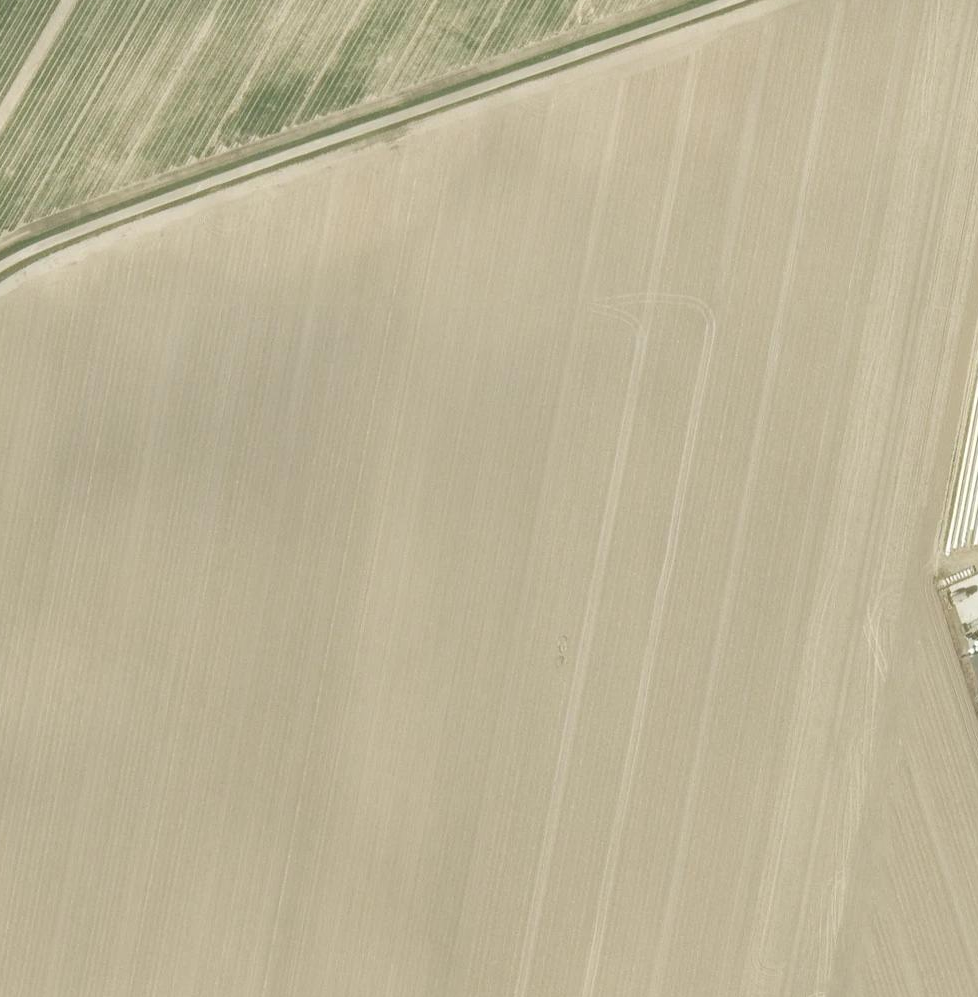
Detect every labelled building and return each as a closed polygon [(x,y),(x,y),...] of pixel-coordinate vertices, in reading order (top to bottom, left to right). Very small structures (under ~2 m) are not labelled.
[(969,656),(977,682),(977,653),(969,656)]
